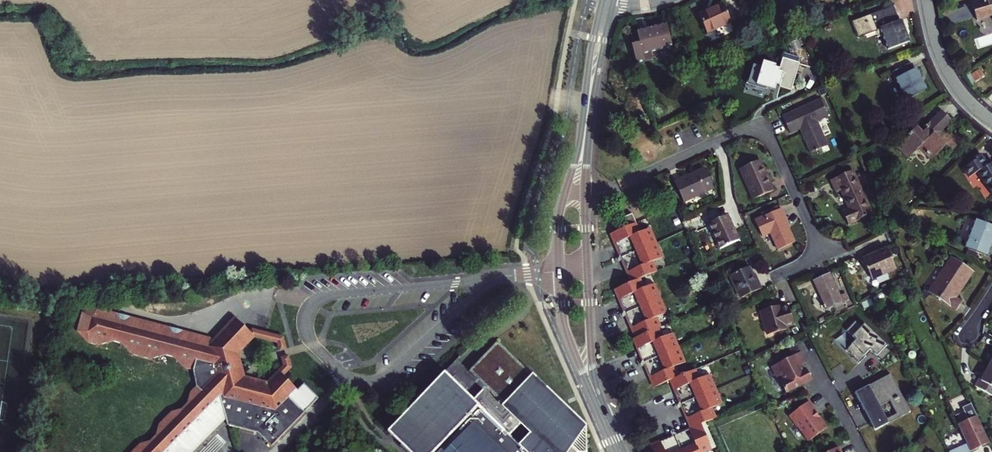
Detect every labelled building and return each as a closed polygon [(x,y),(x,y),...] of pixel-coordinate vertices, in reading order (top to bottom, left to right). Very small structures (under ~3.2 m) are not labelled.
[(972,4),(976,18),(991,13),(991,0),(984,0),(972,4)] [(723,3),(698,14),(707,33),(732,22),(723,3)] [(888,49),(909,40),(901,20),(899,21),(893,6),(852,22),(858,37),(875,31),(877,36),(883,34),(888,49)] [(640,42),(631,44),(636,62),(652,58),(650,51),(672,45),(667,23),(637,31),(640,42)] [(752,73),(760,75),(757,85),(775,90),(777,83),(780,84),(779,87),(792,91),(799,63),(783,58),(780,69),(775,67),(776,65),(763,62),(763,65),(755,63),(752,73)] [(892,72),(906,99),(927,88),(916,69),(913,70),(910,63),(892,72)] [(975,66),(963,75),(970,85),(982,76),(975,66)] [(820,99),(782,116),(790,133),(799,129),(810,153),(828,145),(817,121),(828,116),(820,99)] [(921,133),(916,127),(895,147),(907,159),(918,148),(930,160),(940,151),(945,157),(958,145),(952,138),(943,130),(951,122),(941,111),(925,126),(927,128),(921,133)] [(956,135),(952,138),(958,145),(962,141),(956,135)] [(969,179),(978,173),(991,194),(991,164),(987,167),(980,157),(970,163),(972,165),(963,171),(969,179)] [(760,160),(757,161),(764,176),(766,175),(760,160)] [(764,176),(757,161),(739,169),(753,199),(773,190),(766,175),(764,176)] [(705,168),(675,182),(684,201),(713,187),(705,168)] [(872,213),(852,170),(831,180),(836,193),(841,191),(849,209),(843,212),(849,224),(872,213)] [(763,217),(779,209),(778,207),(762,214),(763,217)] [(794,242),(786,224),(782,217),(785,216),(781,209),(779,209),(763,217),(755,220),(763,236),(770,233),(778,249),(794,242)] [(701,423),(705,422),(717,417),(713,408),(723,403),(716,389),(709,374),(700,378),(696,369),(681,375),(677,366),(686,362),(679,348),(673,332),(664,336),(660,327),(656,317),(667,312),(660,298),(654,284),(644,288),(639,278),(657,271),(652,262),(662,257),(656,243),(650,228),(640,232),(636,223),(635,221),(632,214),(623,217),(627,226),(614,232),(617,242),(615,243),(618,250),(622,258),(625,265),(627,271),(628,272),(630,271),(634,281),(632,281),(618,288),(622,298),(619,299),(622,306),(625,313),(629,321),(631,327),(632,328),(635,326),(639,336),(636,337),(641,346),(638,348),(641,355),(644,362),(647,371),(650,377),(653,376),(657,385),(671,379),(673,378),(678,388),(675,389),(678,395),(680,400),(681,403),(682,406),(685,411),(688,418),(690,417),(694,427),(692,427),(683,432),(679,433),(674,435),(671,437),(667,439),(660,441),(661,444),(652,447),(654,451),(704,451),(712,448),(701,423)] [(728,214),(709,223),(720,247),(739,239),(728,214)] [(976,219),(965,246),(986,255),(991,239),(991,226),(976,219)] [(887,247),(862,258),(872,279),(896,267),(887,247)] [(972,272),(951,258),(929,291),(955,309),(961,301),(955,297),(952,295),(959,286),(961,288),(972,272)] [(749,266),(731,274),(741,297),(762,288),(758,280),(756,281),(753,275),(749,266)] [(836,270),(830,273),(833,280),(839,277),(836,270)] [(829,273),(813,280),(827,310),(843,302),(843,301),(840,295),(833,280),(830,273),(829,273)] [(952,295),(955,297),(961,288),(959,286),(952,295)] [(779,305),(760,310),(767,334),(786,329),(785,327),(794,325),(788,306),(780,308),(779,305)] [(179,448),(189,451),(224,416),(222,406),(228,405),(230,415),(231,421),(259,429),(274,444),(322,397),(307,382),(300,388),(285,374),(280,369),(269,380),(248,376),(234,390),(231,387),(245,373),(238,352),(198,342),(196,332),(95,307),(81,312),(77,331),(88,343),(97,345),(111,340),(123,343),(134,354),(150,358),(165,354),(174,356),(184,367),(193,369),(198,385),(190,392),(189,402),(181,409),(171,411),(157,425),(155,435),(149,440),(139,442),(129,451),(175,451),(179,448)] [(214,337),(196,332),(198,342),(238,352),(256,335),(278,341),(280,348),(288,346),(285,335),(266,330),(248,326),(236,314),(214,337)] [(865,322),(862,326),(855,320),(846,330),(856,338),(846,349),(854,356),(853,357),(859,363),(867,354),(865,353),(870,348),(871,349),(877,355),(886,346),(887,344),(865,322)] [(635,326),(632,328),(636,337),(633,338),(638,348),(641,346),(636,337),(639,336),(635,326)] [(111,340),(97,345),(134,354),(123,343),(111,340)] [(574,449),(570,444),(586,428),(498,342),(469,372),(486,388),(474,400),(445,372),(388,431),(402,444),(401,445),(408,451),(577,451),(574,449)] [(883,360),(891,351),(886,346),(877,355),(883,360)] [(801,351),(773,367),(778,377),(783,375),(785,380),(781,382),(787,393),(813,379),(807,368),(804,370),(802,365),(807,362),(801,351)] [(165,354),(150,358),(184,367),(174,356),(165,354)] [(285,365),(280,369),(285,374),(293,365),(290,355),(283,356),(285,365)] [(989,365),(983,376),(981,375),(975,386),(991,395),(991,366),(989,365)] [(234,390),(248,376),(245,373),(231,387),(234,390)] [(891,373),(855,392),(876,429),(889,422),(887,419),(880,405),(878,401),(888,396),(890,400),(897,413),(909,407),(891,373)] [(190,392),(171,411),(181,409),(189,402),(190,392)] [(888,396),(878,401),(880,405),(890,400),(888,396)] [(806,400),(789,415),(798,426),(799,426),(809,437),(812,437),(827,424),(818,413),(816,415),(812,410),(814,409),(806,400)] [(230,415),(228,405),(222,406),(224,416),(189,451),(179,448),(175,451),(192,451),(230,415)] [(887,419),(889,422),(911,410),(909,407),(897,413),(887,419)] [(977,414),(958,423),(967,443),(971,451),(989,442),(977,414)] [(157,425),(139,442),(149,440),(155,435),(157,425)] [(971,451),(967,443),(950,451),(971,451)]
